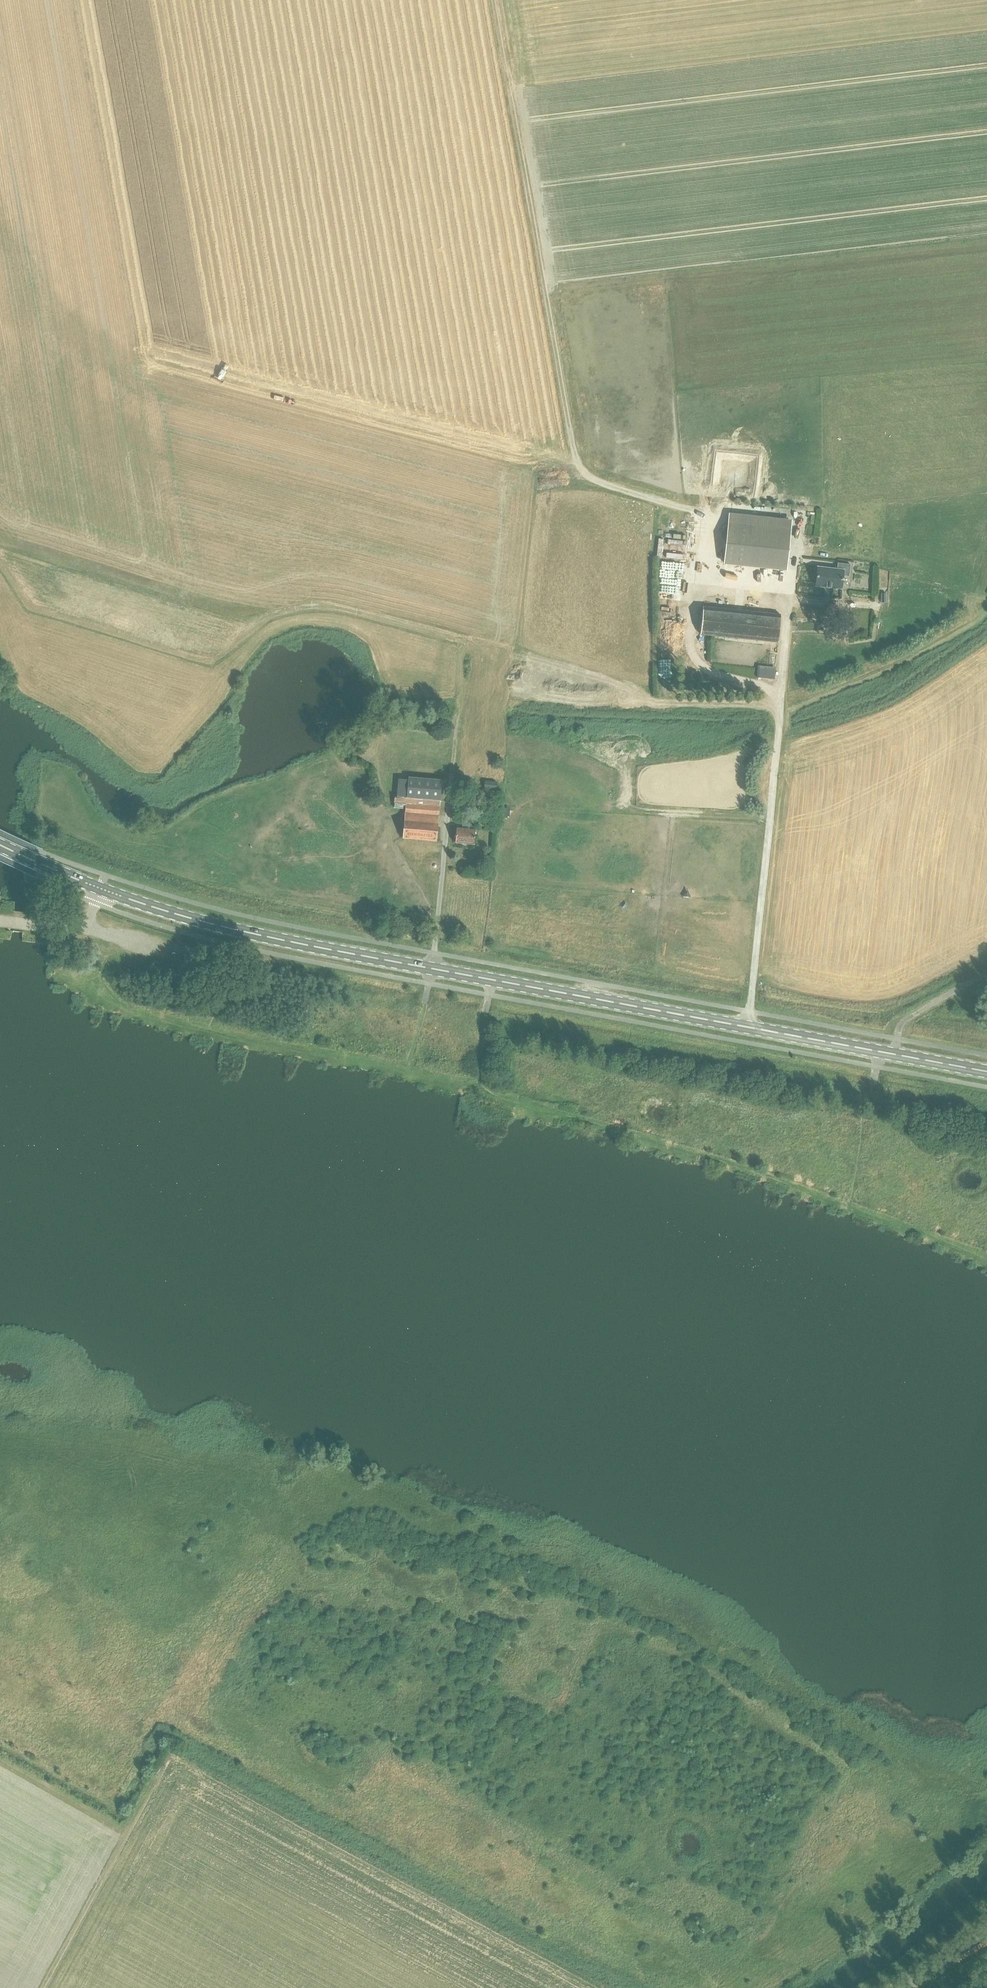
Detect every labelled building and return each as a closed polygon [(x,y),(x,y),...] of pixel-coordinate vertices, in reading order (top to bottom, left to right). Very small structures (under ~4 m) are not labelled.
[(729,524),(725,564),(785,570),(790,530),(729,524)] [(686,543),(686,532),(670,531),(670,543),(686,543)] [(837,569),(818,567),(816,586),(842,589),(843,576),(849,576),(850,564),(838,563),(837,569)] [(701,634),(778,642),(781,615),(703,607),(701,634)] [(833,633),(846,634),(847,626),(834,625),(833,633)] [(757,677),(775,679),(776,670),(758,668),(757,677)] [(408,777),(408,780),(398,779),(397,797),(395,796),(394,807),(406,808),(403,838),(436,841),(440,800),(442,780),(408,777)] [(456,843),(475,844),(476,830),(474,829),(475,822),(472,821),(472,824),(467,823),(466,829),(457,828),(456,843)] [(124,930),(130,919),(126,917),(120,927),(124,930)]
